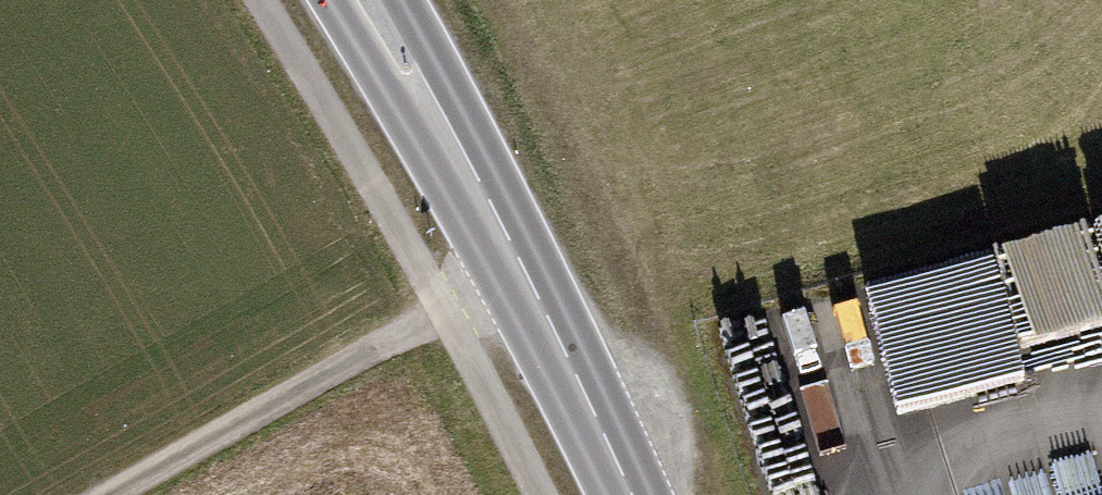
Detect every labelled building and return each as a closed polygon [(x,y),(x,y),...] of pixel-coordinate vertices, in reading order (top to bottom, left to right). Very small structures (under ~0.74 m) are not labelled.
[(870,285),(903,414),(1034,381),(1026,348),(1101,328),(1101,226),(870,285)]
